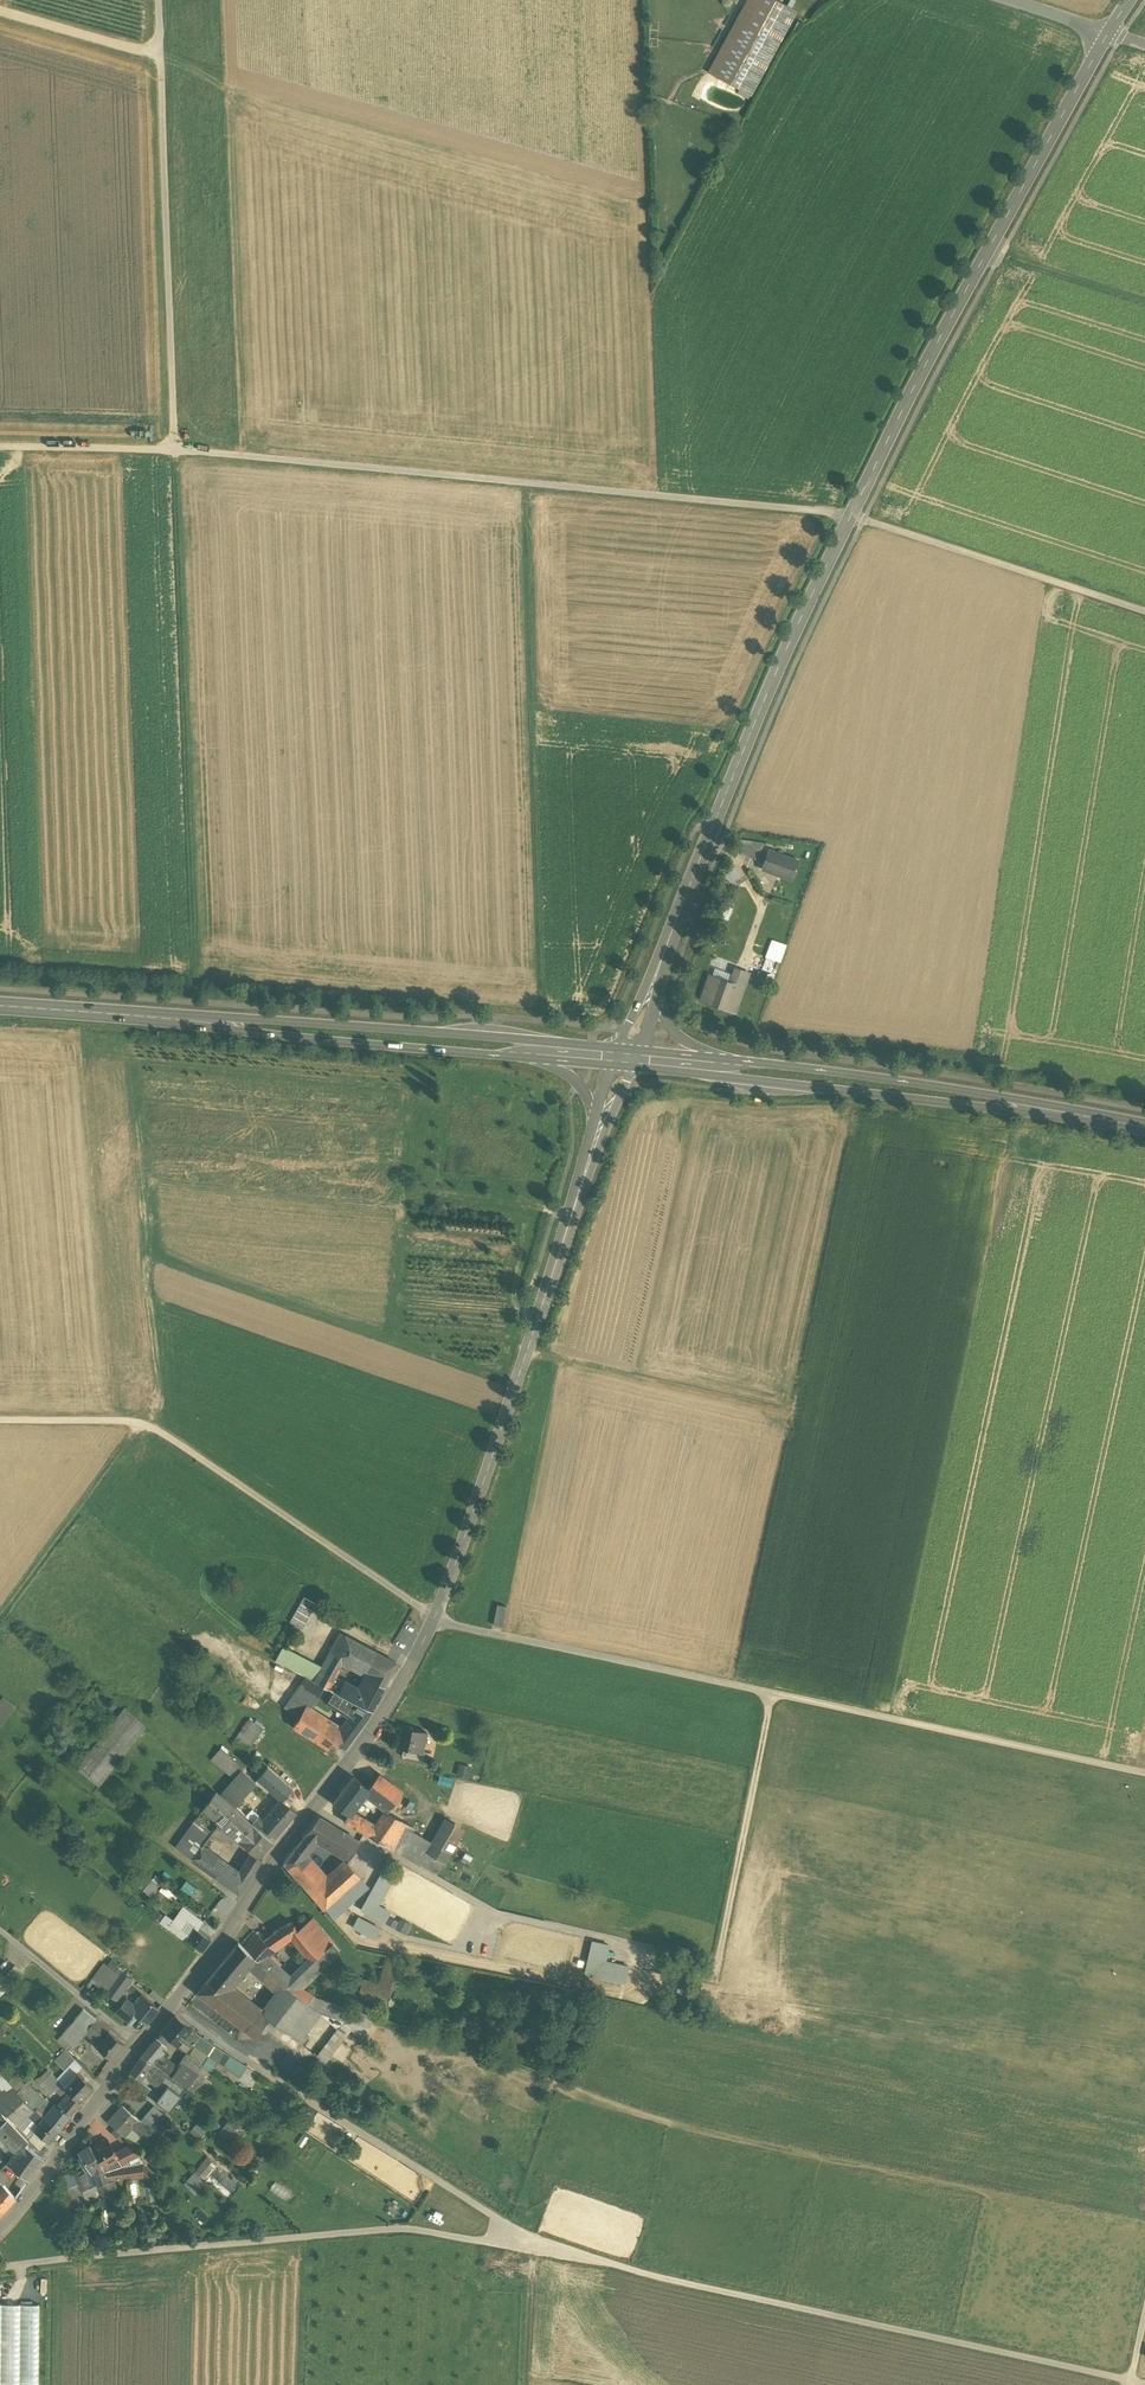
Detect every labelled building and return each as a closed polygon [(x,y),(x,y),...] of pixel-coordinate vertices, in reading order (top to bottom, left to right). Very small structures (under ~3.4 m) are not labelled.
[(774,0),(748,0),(709,72),(742,90),(750,95),(796,12),(774,0)] [(658,46),(657,20),(648,20),(649,46),(658,46)] [(742,90),(739,94),(747,99),(750,95),(742,90)] [(797,862),(769,852),(764,868),(791,878),(797,862)] [(734,903),(725,900),(719,916),(728,920),(734,903)] [(774,960),(780,962),(787,945),(772,940),(765,957),(767,957),(774,960)] [(774,960),(767,957),(762,969),(770,972),(774,960)] [(733,985),(731,984),(723,1008),(733,1011),(745,975),(737,972),(733,985)] [(731,984),(711,977),(703,1000),(723,1008),(731,984)] [(300,1596),(289,1623),(303,1629),(314,1602),(300,1596)] [(507,1607),(497,1605),(493,1625),(502,1627),(507,1607)] [(396,1663),(341,1633),(331,1652),(326,1660),(340,1668),(343,1662),(364,1673),(366,1674),(364,1677),(384,1687),(396,1663)] [(305,1659),(283,1647),(275,1661),(298,1673),(305,1659)] [(322,1668),(305,1659),(298,1673),(306,1677),(314,1681),(322,1668)] [(340,1668),(326,1660),(322,1668),(336,1675),(340,1668)] [(336,1675),(322,1668),(314,1681),(325,1687),(328,1689),(328,1688),(335,1676),(336,1675)] [(384,1687),(364,1677),(358,1688),(335,1676),(329,1688),(342,1695),(356,1703),(357,1703),(372,1710),(384,1687)] [(314,1681),(306,1677),(285,1708),(298,1717),(305,1706),(310,1709),(325,1687),(314,1681)] [(356,1703),(342,1695),(337,1704),(352,1711),(356,1703)] [(0,1703),(0,1727),(15,1707),(3,1698),(0,1703)] [(372,1710),(357,1703),(356,1703),(352,1711),(348,1718),(360,1728),(367,1719),(372,1710)] [(310,1709),(305,1706),(298,1717),(293,1726),(328,1749),(333,1742),(344,1749),(354,1736),(342,1726),(341,1725),(340,1727),(337,1726),(310,1709)] [(146,1728),(124,1708),(79,1765),(101,1783),(146,1728)] [(72,1716),(66,1723),(74,1729),(80,1721),(72,1716)] [(348,1718),(342,1726),(354,1736),(360,1728),(348,1718)] [(249,1719),(233,1743),(247,1752),(263,1729),(249,1719)] [(426,1732),(403,1727),(399,1748),(403,1749),(422,1753),(422,1752),(426,1732)] [(235,1761),(220,1748),(211,1759),(226,1772),(235,1761)] [(422,1753),(403,1749),(402,1756),(423,1761),(424,1752),(422,1752),(422,1753)] [(244,1768),(235,1761),(226,1772),(234,1779),(242,1770),(244,1768)] [(458,1763),(455,1774),(468,1778),(471,1766),(458,1763)] [(292,1790),(267,1767),(257,1779),(282,1801),(292,1790)] [(256,1782),(242,1770),(234,1779),(221,1795),(235,1806),(241,1799),(256,1782)] [(402,1792),(378,1774),(368,1788),(369,1788),(366,1792),(371,1797),(388,1810),(402,1792)] [(368,1788),(353,1776),(339,1794),(355,1806),(360,1799),(366,1792),(369,1788),(368,1788)] [(253,1825),(217,1792),(177,1847),(191,1857),(191,1858),(240,1894),(256,1868),(248,1859),(240,1872),(216,1855),(231,1834),(237,1840),(253,1825)] [(366,1792),(360,1799),(366,1804),(371,1797),(366,1792)] [(355,1806),(339,1794),(332,1802),(348,1815),(349,1813),(355,1806)] [(260,1815),(241,1799),(235,1806),(260,1828),(262,1827),(261,1826),(264,1823),(258,1817),(260,1815)] [(296,1812),(282,1801),(276,1809),(289,1820),(296,1812)] [(264,1823),(261,1826),(262,1827),(274,1837),(289,1820),(276,1809),(264,1823)] [(375,1828),(369,1836),(386,1845),(400,1825),(403,1821),(386,1812),(375,1828)] [(375,1828),(349,1813),(348,1815),(343,1821),(369,1836),(375,1828)] [(342,1831),(318,1817),(302,1838),(312,1845),(316,1838),(332,1847),(342,1831)] [(432,1843),(427,1852),(444,1862),(464,1829),(446,1818),(432,1843)] [(272,1842),(253,1825),(237,1840),(252,1853),(257,1858),(272,1842)] [(432,1843),(400,1825),(386,1845),(419,1865),(427,1852),(432,1843)] [(359,1842),(342,1831),(332,1847),(344,1854),(351,1856),(359,1842)] [(312,1845),(302,1838),(296,1846),(305,1856),(312,1845)] [(305,1856),(296,1846),(283,1863),(324,1910),(338,1898),(358,1878),(360,1877),(347,1862),(327,1880),(305,1856)] [(427,1852),(419,1865),(437,1875),(444,1862),(427,1852)] [(257,1858),(252,1853),(248,1859),(256,1868),(261,1861),(257,1858)] [(359,1909),(383,1921),(388,1910),(376,1904),(394,1869),(382,1862),(359,1909)] [(188,1877),(180,1887),(185,1891),(193,1881),(188,1877)] [(358,1878),(338,1898),(345,1906),(366,1886),(358,1878)] [(152,1880),(144,1890),(150,1896),(159,1885),(152,1880)] [(172,1898),(175,1892),(161,1885),(158,1891),(172,1898)] [(223,1893),(212,1885),(208,1890),(210,1891),(210,1892),(219,1898),(223,1893)] [(195,1892),(190,1899),(197,1905),(203,1897),(195,1892)] [(235,1901),(223,1893),(219,1898),(216,1903),(219,1906),(217,1908),(220,1910),(215,1916),(223,1921),(235,1901)] [(202,1922),(185,1909),(174,1924),(169,1930),(174,1934),(179,1927),(179,1928),(184,1921),(186,1922),(188,1920),(198,1928),(202,1922)] [(163,1918),(158,1914),(155,1919),(160,1922),(163,1918)] [(405,1934),(411,1924),(399,1917),(397,1921),(387,1915),(383,1923),(405,1934)] [(376,1936),(380,1928),(357,1916),(353,1923),(376,1936)] [(174,1924),(164,1917),(163,1918),(160,1922),(169,1930),(174,1924)] [(292,1922),(273,1932),(281,1940),(290,1935),(310,1958),(292,1974),(296,1977),(303,1985),(339,1950),(312,1918),(300,1928),(297,1931),(292,1923),(293,1923),(292,1922)] [(179,1928),(179,1927),(174,1934),(187,1943),(191,1937),(179,1928)] [(210,1939),(197,1930),(191,1937),(187,1943),(200,1953),(210,1939)] [(273,1932),(264,1940),(272,1947),(281,1940),(273,1932)] [(264,1940),(256,1933),(244,1947),(244,1948),(254,1957),(261,1963),(264,1959),(273,1948),(272,1947),(264,1940)] [(238,1942),(218,1966),(235,1980),(249,1963),(254,1957),(244,1948),(244,1947),(238,1942)] [(584,1973),(624,1982),(628,1967),(607,1962),(610,1946),(591,1942),(584,1973)] [(378,1983),(374,1996),(388,2001),(404,1957),(389,1953),(378,1983)] [(261,1963),(254,1957),(249,1963),(251,1965),(250,1966),(257,1972),(264,1965),(261,1963)] [(293,1980),(273,1961),(271,1964),(270,1963),(270,1964),(264,1959),(261,1963),(264,1965),(287,1987),(293,1981),(294,1980),(293,1980)] [(5,1977),(2,1980),(9,1986),(11,1987),(23,1972),(15,1965),(5,1977)] [(292,2024),(308,2003),(287,1987),(264,1965),(257,1972),(273,1987),(272,1989),(277,1994),(263,2013),(229,1987),(212,1973),(206,1981),(198,1992),(255,2038),(269,2019),(302,2044),(308,2036),(304,2033),(292,2024)] [(235,1980),(218,1966),(212,1973),(229,1987),(235,1980)] [(109,1977),(101,1988),(116,1999),(131,1978),(117,1967),(109,1977)] [(9,1986),(2,1980),(5,1977),(0,1972),(0,1995),(9,1986)] [(103,1973),(96,1983),(101,1988),(109,1977),(103,1973)] [(303,1985),(296,1977),(293,1980),(294,1980),(293,1981),(301,1988),(303,1985)] [(365,1978),(360,1992),(374,1996),(378,1983),(365,1978)] [(313,1996),(301,1988),(293,1981),(287,1987),(308,2003),(313,1996)] [(136,2007),(126,1999),(116,2011),(127,2020),(130,2016),(131,2017),(134,2014),(133,2014),(134,2014),(146,2024),(159,2008),(142,1995),(141,1996),(144,1998),(136,2007)] [(377,2017),(313,1996),(308,2003),(292,2024),(304,2033),(320,2012),(345,2020),(338,2029),(346,2035),(351,2030),(362,2037),(377,2017)] [(74,2002),(60,2019),(68,2027),(82,2010),(74,2002)] [(96,2019),(83,2009),(82,2010),(68,2027),(62,2035),(73,2046),(95,2020),(96,2019)] [(199,2035),(175,2016),(162,2032),(177,2044),(181,2039),(190,2046),(192,2044),(199,2035)] [(60,2019),(54,2027),(62,2035),(68,2027),(60,2019)] [(95,2020),(89,2027),(95,2032),(102,2025),(95,2020)] [(102,2025),(95,2032),(103,2038),(109,2031),(102,2025)] [(338,2029),(317,2055),(325,2062),(346,2035),(338,2029)] [(103,2038),(97,2045),(112,2058),(124,2043),(109,2031),(103,2038)] [(177,2044),(162,2032),(157,2038),(165,2045),(166,2048),(169,2054),(177,2044)] [(215,2046),(199,2035),(192,2044),(209,2055),(215,2046)] [(165,2045),(157,2038),(141,2056),(142,2057),(150,2062),(159,2067),(164,2060),(169,2054),(166,2048),(165,2045)] [(203,2064),(203,2065),(211,2071),(217,2061),(223,2051),(215,2046),(209,2055),(203,2064)] [(65,2050),(56,2061),(65,2069),(69,2065),(74,2059),(65,2050)] [(246,2066),(223,2051),(217,2061),(240,2075),(246,2066)] [(186,2053),(180,2062),(196,2073),(197,2072),(203,2065),(203,2064),(186,2053)] [(173,2079),(142,2058),(126,2078),(146,2093),(150,2088),(146,2085),(153,2075),(167,2086),(167,2087),(173,2079)] [(176,2068),(164,2060),(159,2067),(166,2072),(173,2078),(192,2091),(198,2084),(176,2068)] [(196,2073),(180,2062),(176,2068),(198,2084),(203,2077),(197,2072),(196,2073)] [(65,2069),(56,2078),(62,2084),(64,2086),(77,2073),(69,2065),(65,2069)] [(94,2087),(77,2072),(77,2073),(64,2086),(80,2102),(94,2087)] [(56,2078),(52,2073),(45,2080),(56,2091),(62,2084),(56,2078)] [(10,2084),(1,2074),(0,2074),(0,2084),(8,2093),(14,2088),(10,2084)] [(16,2076),(9,2082),(17,2090),(23,2084),(16,2076)] [(173,2079),(167,2087),(167,2086),(165,2089),(167,2091),(158,2102),(165,2107),(179,2089),(181,2085),(173,2079)] [(24,2100),(25,2099),(14,2088),(8,2093),(0,2100),(0,2108),(16,2126),(29,2113),(33,2109),(32,2108),(24,2100)] [(46,2100),(37,2091),(27,2101),(33,2107),(45,2119),(51,2111),(43,2103),(46,2100)] [(80,2103),(73,2096),(68,2101),(76,2108),(80,2103)] [(60,2108),(57,2105),(51,2111),(45,2119),(59,2130),(76,2108),(68,2101),(62,2108),(61,2107),(60,2108)] [(151,2131),(123,2106),(109,2121),(116,2128),(125,2135),(133,2126),(145,2137),(151,2131)] [(45,2119),(33,2107),(32,2108),(33,2109),(29,2113),(32,2117),(39,2122),(36,2125),(39,2127),(45,2119)] [(59,2130),(45,2119),(39,2127),(35,2131),(49,2142),(59,2130)] [(236,2126),(228,2120),(222,2129),(230,2134),(236,2126)] [(6,2121),(0,2126),(0,2136),(17,2154),(24,2146),(26,2146),(28,2143),(6,2121)] [(125,2135),(116,2128),(111,2133),(121,2142),(126,2136),(125,2135)] [(155,2135),(151,2131),(145,2137),(149,2141),(155,2135)] [(107,2140),(92,2148),(102,2165),(106,2163),(116,2157),(115,2154),(110,2145),(107,2140)] [(132,2144),(124,2148),(130,2158),(137,2154),(132,2144)] [(26,2146),(24,2146),(17,2154),(10,2165),(14,2169),(28,2180),(43,2158),(26,2146)] [(92,2148),(91,2147),(90,2146),(78,2153),(82,2159),(79,2161),(82,2165),(85,2163),(90,2173),(94,2171),(98,2185),(107,2182),(102,2165),(92,2148)] [(124,2148),(115,2154),(116,2157),(120,2163),(130,2158),(124,2148)] [(205,2179),(217,2165),(206,2156),(194,2170),(205,2179)] [(126,2169),(109,2170),(106,2163),(102,2165),(104,2171),(107,2180),(130,2177),(129,2169),(126,2170),(126,2169)] [(146,2167),(129,2169),(130,2177),(143,2176),(147,2176),(146,2167)] [(85,2174),(77,2177),(82,2191),(89,2188),(85,2174)] [(205,2184),(195,2174),(187,2181),(198,2191),(205,2184)] [(107,2182),(98,2185),(102,2196),(103,2197),(116,2193),(112,2181),(107,2182)] [(273,2181),(269,2190),(289,2199),(293,2190),(273,2181)] [(2,2185),(0,2188),(0,2207),(4,2211),(15,2198),(2,2185)] [(89,2188),(82,2191),(86,2203),(99,2198),(95,2186),(89,2188)] [(0,2305),(0,2384),(38,2384),(39,2305),(0,2305)]
